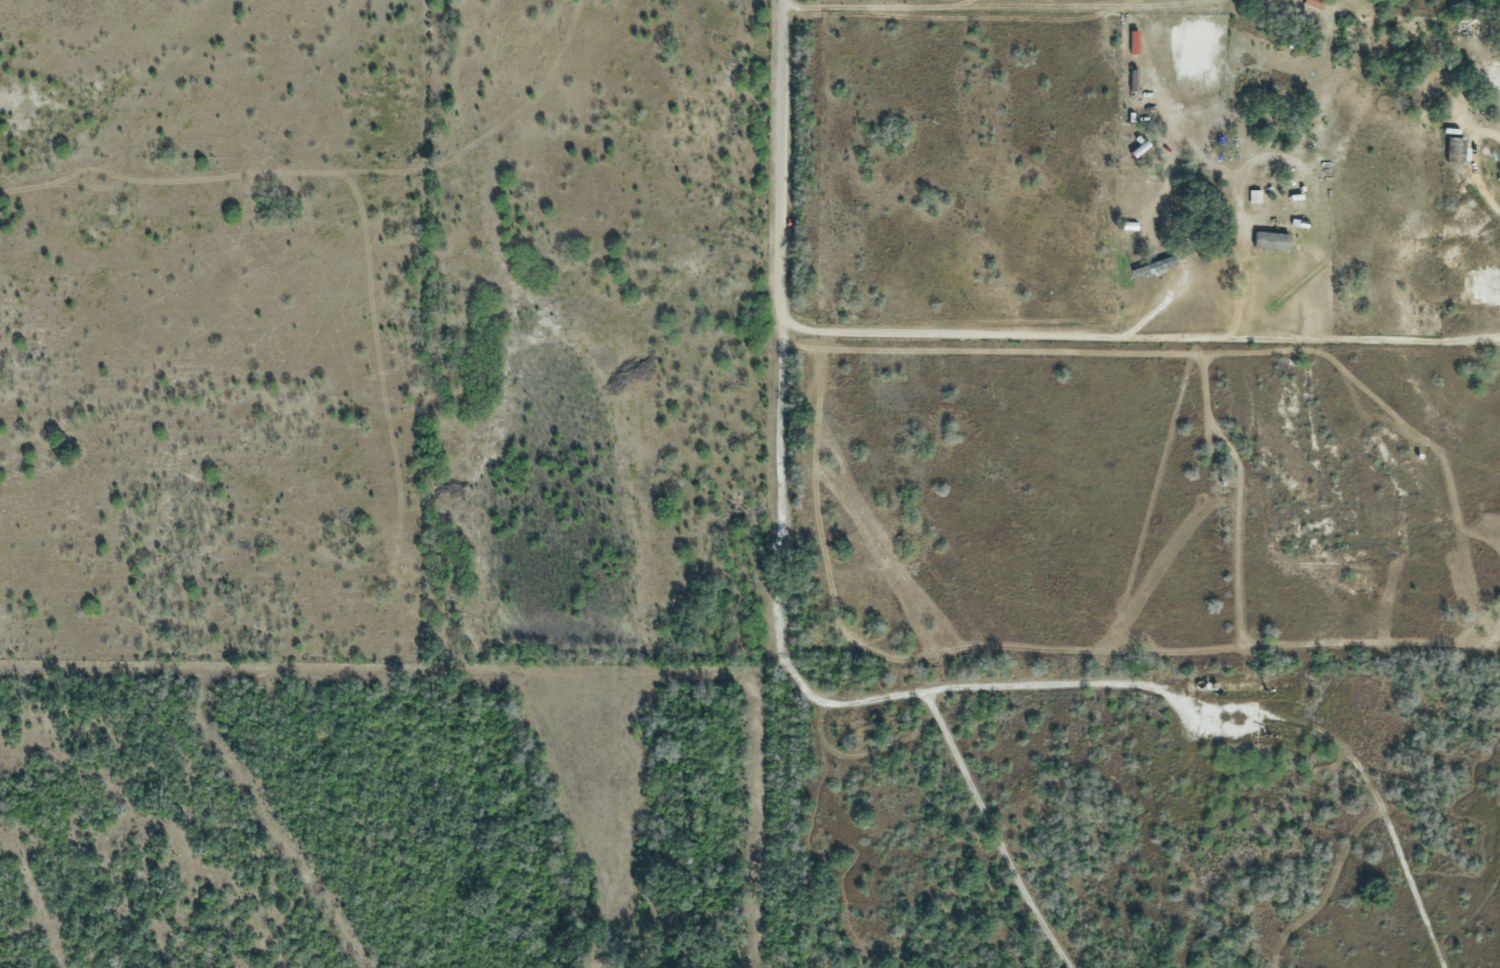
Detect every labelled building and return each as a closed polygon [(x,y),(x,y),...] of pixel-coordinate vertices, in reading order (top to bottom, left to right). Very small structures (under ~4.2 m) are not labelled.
[(1250,249),(1283,250),(1284,233),(1250,232),(1250,249)] [(1171,263),(1168,255),(1127,271),(1130,280),(1171,263)]
